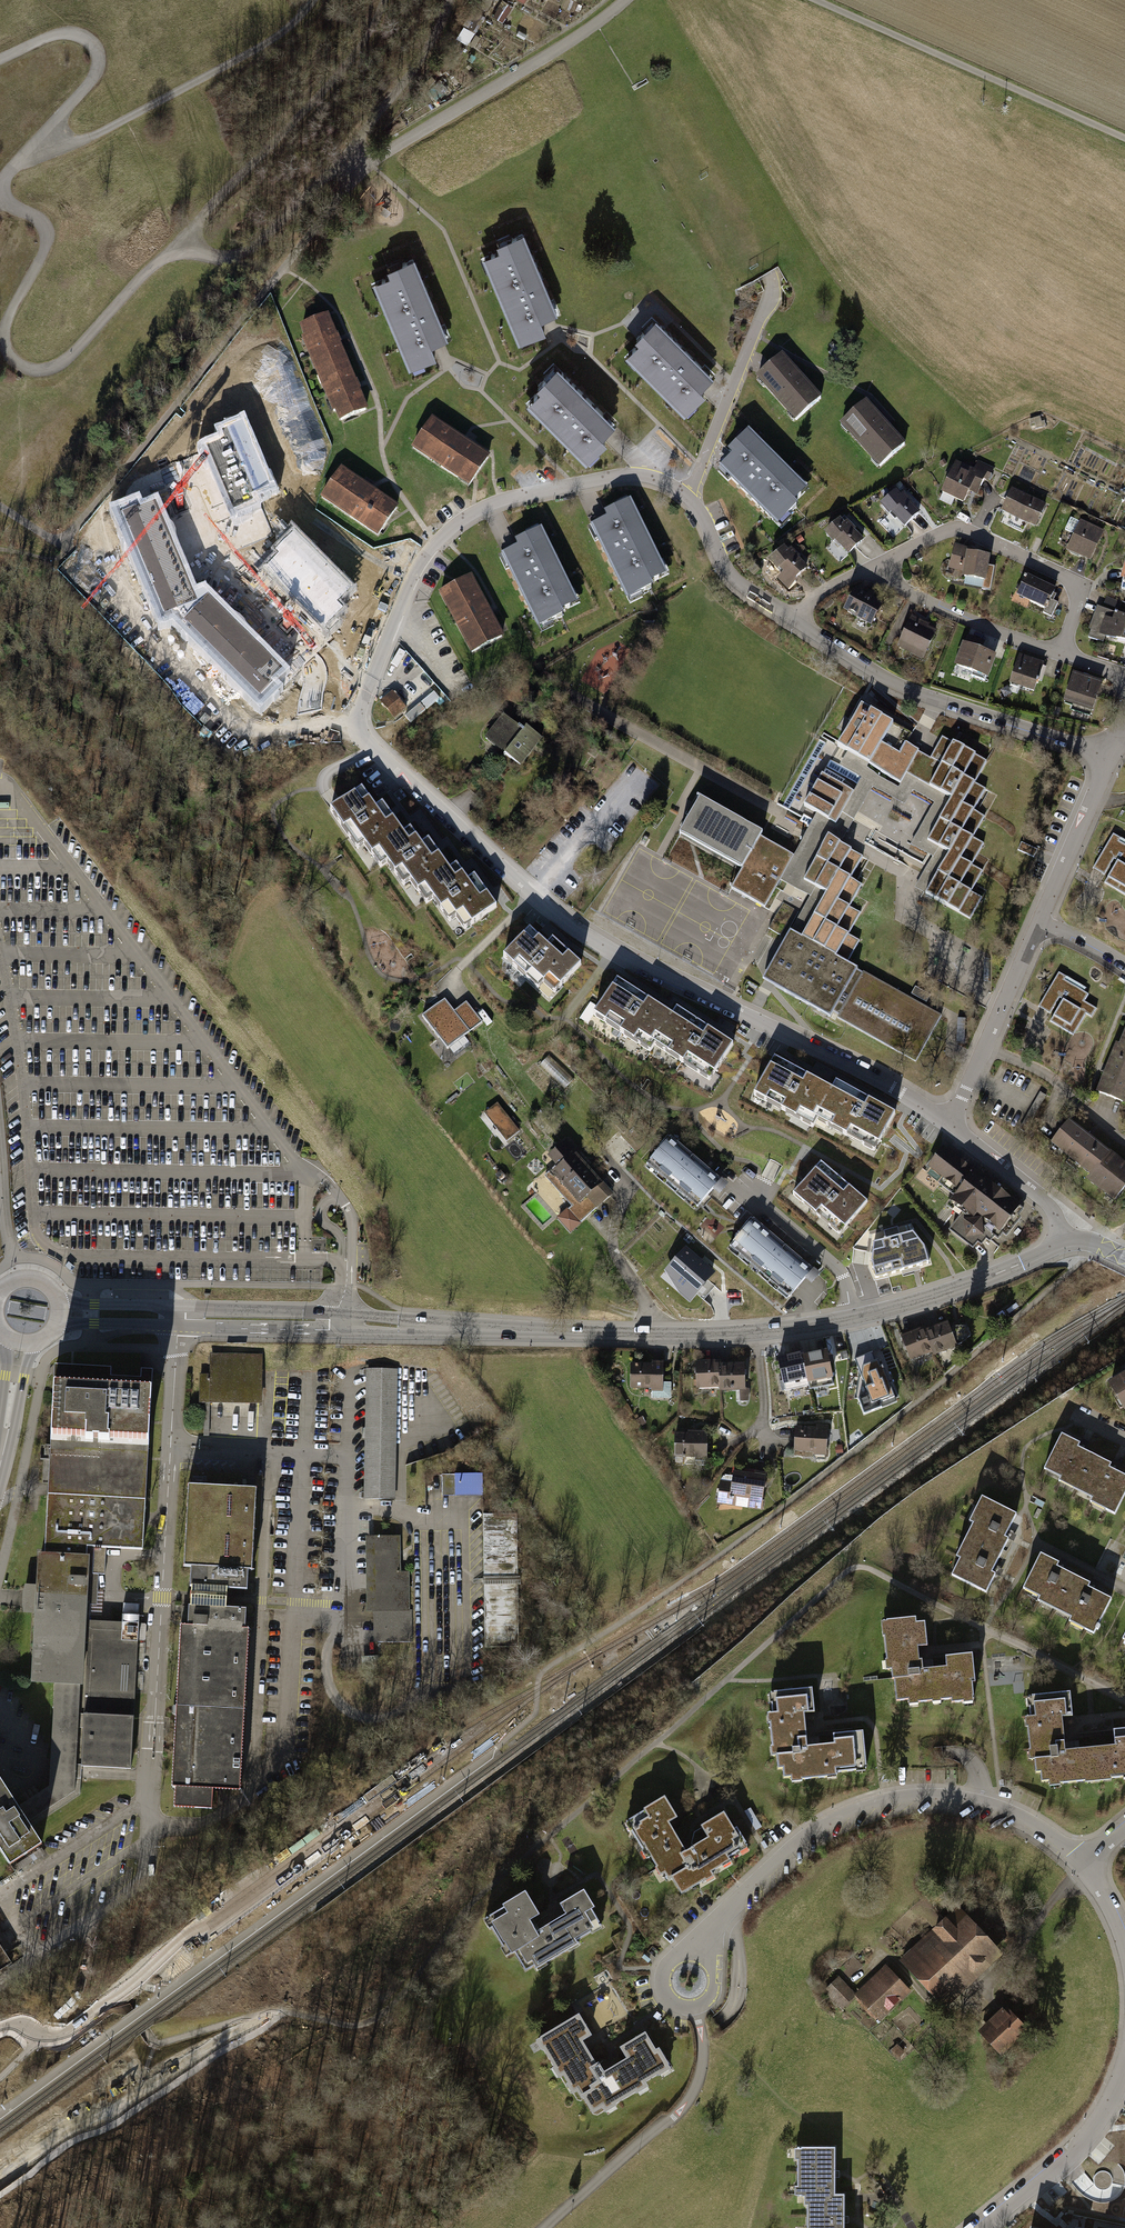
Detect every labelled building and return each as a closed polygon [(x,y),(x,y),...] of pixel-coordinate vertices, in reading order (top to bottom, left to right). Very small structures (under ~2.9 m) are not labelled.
[(498,251),(481,258),(486,271),(488,270),(520,347),(536,340),(534,335),(544,331),(539,319),(559,311),(554,299),(550,300),(522,233),(512,237),(510,233),(494,240),(498,251)] [(389,275),(369,283),(375,299),(380,297),(411,373),(427,367),(425,362),(436,358),(431,346),(452,337),(445,321),(440,323),(413,257),(403,261),(401,257),(384,264),(389,275)] [(326,317),(300,328),(339,421),(365,410),(326,317)] [(654,317),(632,338),(637,343),(625,354),(684,415),(705,395),(699,389),(712,376),(654,317)] [(784,356),(757,380),(796,424),(823,400),(784,356)] [(556,366),(536,387),(538,389),(525,403),(586,462),(606,442),(601,437),(615,422),(556,366)] [(868,402),(842,426),(880,469),(907,445),(868,402)] [(432,421),(414,448),(469,485),(487,457),(432,421)] [(223,440),(204,448),(233,516),(257,506),(254,499),(272,491),(242,423),(219,433),(223,440)] [(808,490),(749,431),(727,452),(732,457),(720,469),(777,527),(798,507),(794,503),(808,490)] [(187,457),(156,470),(178,526),(210,513),(187,457)] [(957,462),(942,494),(961,503),(969,487),(983,494),(995,469),(981,462),(977,471),(957,462)] [(342,472),(322,501),(377,538),(396,509),(342,472)] [(1010,489),(1001,512),(1035,525),(1044,501),(1010,489)] [(897,490),(880,506),(902,528),(919,512),(897,490)] [(138,500),(113,510),(160,623),(173,621),(194,594),(157,501),(141,508),(138,500)] [(630,502),(605,514),(607,520),(592,527),(629,602),(653,590),(651,585),(667,577),(630,502)] [(841,518),(824,533),(845,556),(862,541),(841,518)] [(1079,521),(1067,548),(1091,558),(1103,531),(1079,521)] [(517,548),(500,556),(537,631),(562,619),(560,613),(577,605),(540,530),(514,543),(517,548)] [(281,560),(267,573),(327,633),(346,614),(340,608),(354,593),(296,536),(276,556),(281,560)] [(956,542),(947,565),(984,579),(993,557),(956,542)] [(784,546),(768,562),(789,584),(806,568),(784,546)] [(1026,574),(1015,595),(1044,610),(1055,589),(1026,574)] [(472,580),(441,596),(471,653),(502,637),(472,580)] [(194,594),(173,621),(260,707),(278,689),(273,684),(286,671),(204,590),(194,594)] [(852,591),(843,611),(871,624),(880,604),(852,591)] [(1108,632),(1124,638),(1124,614),(1116,610),(1108,632)] [(906,614),(896,642),(925,652),(935,624),(906,614)] [(963,638),(953,661),(987,674),(996,651),(963,638)] [(1020,653),(1010,679),(1036,689),(1046,663),(1020,653)] [(1074,673),(1064,700),(1089,710),(1100,683),(1074,673)] [(394,692),(382,701),(394,716),(406,706),(394,692)] [(862,707),(838,749),(901,784),(907,774),(939,792),(909,846),(931,858),(914,889),(970,921),(983,899),(971,892),(983,871),(973,865),(985,845),(972,838),(984,816),(974,811),(986,790),(975,784),(987,763),(942,738),(930,758),(905,744),(911,734),(862,707)] [(505,712),(486,735),(520,765),(544,738),(528,724),(524,729),(505,712)] [(819,780),(804,809),(838,827),(853,798),(819,780)] [(393,822),(363,782),(328,808),(362,854),(367,850),(381,868),(387,863),(407,890),(414,885),(432,908),(437,903),(456,929),(464,923),(469,931),(499,909),(478,881),(472,886),(464,875),(458,879),(431,844),(426,849),(401,816),(393,822)] [(700,798),(680,834),(742,870),(731,889),(765,908),(780,880),(810,896),(790,931),(847,963),(859,941),(848,934),(860,913),(849,906),(861,885),(850,878),(862,856),(829,842),(832,836),(810,825),(794,856),(700,798)] [(1093,868),(1105,875),(1116,857),(1119,859),(1105,882),(1124,895),(1124,845),(1119,841),(1121,838),(1114,834),(1093,868)] [(1037,850),(1021,842),(1017,850),(1033,858),(1037,850)] [(530,929),(505,956),(550,996),(580,963),(553,938),(547,944),(530,929)] [(762,979),(830,1017),(833,1012),(838,1016),(837,1018),(915,1061),(941,1015),(847,963),(790,931),(762,979)] [(1059,972),(1038,1007),(1050,1013),(1059,998),(1062,1000),(1050,1021),(1073,1035),(1086,1014),(1091,1017),(1096,1009),(1084,1001),(1088,994),(1065,980),(1066,977),(1059,972)] [(644,1006),(612,985),(593,1013),(655,1054),(659,1046),(710,1080),(733,1046),(708,1030),(704,1036),(649,999),(644,1006)] [(441,1000),(418,1018),(444,1051),(479,1024),(463,1004),(452,1013),(441,1000)] [(1100,1092),(1124,1102),(1124,1031),(1100,1092)] [(459,1056),(470,1042),(463,1037),(453,1050),(459,1056)] [(803,1081),(768,1062),(752,1092),(817,1127),(821,1120),(875,1149),(895,1113),(869,1099),(865,1105),(807,1074),(803,1081)] [(520,1132),(499,1104),(483,1116),(505,1144),(520,1132)] [(1055,1147),(1112,1199),(1124,1184),(1124,1166),(1078,1123),(1055,1147)] [(671,1138),(649,1163),(699,1208),(722,1183),(671,1138)] [(563,1143),(547,1157),(559,1170),(551,1177),(579,1206),(589,1196),(600,1207),(613,1195),(563,1143)] [(946,1149),(930,1172),(958,1192),(945,1211),(988,1241),(995,1231),(1004,1237),(1026,1206),(946,1149)] [(866,1201),(820,1163),(792,1197),(838,1234),(866,1201)] [(754,1223),(731,1249),(791,1300),(814,1274),(754,1223)] [(913,1234),(874,1244),(870,1264),(875,1280),(929,1265),(924,1249),(913,1234)] [(693,1246),(675,1265),(693,1283),(690,1286),(709,1304),(727,1287),(712,1272),(716,1268),(693,1246)] [(960,1321),(915,1335),(923,1361),(968,1347),(960,1321)] [(197,1372),(197,1402),(260,1402),(260,1352),(208,1352),(208,1372),(197,1372)] [(833,1354),(785,1355),(786,1384),(834,1383),(833,1354)] [(755,1356),(704,1357),(705,1387),(755,1386),(755,1356)] [(674,1362),(638,1362),(638,1390),(674,1390),(674,1362)] [(363,1367),(361,1496),(391,1497),(394,1368),(363,1367)] [(54,1379),(50,1444),(148,1450),(152,1384),(152,1370),(141,1369),(141,1378),(140,1378),(54,1374),(54,1379)] [(1109,1384),(1124,1411),(1124,1374),(1109,1384)] [(879,1380),(859,1377),(856,1398),(877,1401),(877,1399),(887,1400),(890,1379),(880,1377),(879,1380)] [(836,1425),(804,1425),(803,1454),(835,1455),(836,1425)] [(716,1427),(681,1427),(681,1455),(716,1455),(716,1427)] [(1046,1471),(1061,1478),(1059,1482),(1093,1499),(1090,1503),(1115,1515),(1124,1496),(1124,1477),(1110,1470),(1111,1466),(1078,1450),(1080,1445),(1062,1437),(1046,1471)] [(48,1495),(45,1556),(105,1559),(106,1548),(143,1550),(144,1525),(145,1513),(148,1450),(50,1444),(48,1483),(48,1495)] [(480,1472),(439,1473),(439,1494),(480,1494),(480,1472)] [(772,1478),(729,1478),(729,1503),(772,1503),(772,1478)] [(174,1785),(173,1805),(213,1807),(214,1786),(240,1788),(248,1626),(245,1626),(246,1605),(226,1604),(226,1600),(227,1583),(245,1584),(246,1566),(250,1566),(254,1487),(191,1484),(187,1561),(191,1561),(189,1599),(188,1622),(179,1622),(171,1785),(174,1785)] [(962,1560),(953,1578),(989,1596),(999,1577),(994,1574),(1011,1542),(1007,1539),(1019,1516),(984,1498),(972,1523),(976,1525),(959,1559),(962,1560)] [(515,1512),(481,1513),(483,1575),(516,1574),(515,1512)] [(365,1536),(365,1608),(371,1608),(371,1642),(410,1642),(410,1608),(405,1608),(405,1572),(397,1572),(397,1535),(365,1536)] [(104,1574),(105,1559),(45,1556),(40,1556),(39,1587),(37,1617),(33,1680),(55,1681),(50,1762),(49,1791),(80,1793),(81,1778),(81,1766),(131,1769),(135,1693),(139,1623),(139,1616),(139,1604),(123,1603),(123,1611),(123,1615),(122,1615),(122,1623),(111,1622),(89,1621),(90,1605),(97,1605),(98,1574),(104,1574)] [(1043,1556),(1025,1591),(1042,1600),(1041,1603),(1074,1620),(1072,1623),(1096,1636),(1114,1602),(1091,1590),(1092,1586),(1059,1569),(1061,1565),(1043,1556)] [(515,1583),(482,1583),(483,1646),(516,1645),(515,1583)] [(909,1616),(877,1619),(879,1639),(885,1639),(886,1652),(881,1652),(883,1677),(893,1676),(895,1698),(971,1692),(970,1671),(973,1671),(971,1646),(942,1649),(943,1662),(921,1664),(919,1653),(916,1653),(915,1640),(924,1640),(923,1620),(909,1621),(909,1616)] [(794,1696),(762,1699),(764,1719),(770,1718),(772,1731),(767,1732),(769,1756),(779,1755),(781,1778),(857,1770),(855,1750),(859,1749),(856,1725),(828,1728),(829,1741),(806,1743),(805,1732),(801,1732),(800,1720),(810,1719),(808,1699),(794,1700),(794,1696)] [(1031,1701),(1033,1721),(1040,1720),(1041,1733),(1036,1734),(1039,1758),(1049,1757),(1052,1780),(1124,1770),(1124,1725),(1097,1728),(1099,1742),(1076,1745),(1074,1733),(1071,1734),(1069,1721),(1079,1720),(1076,1700),(1063,1702),(1062,1697),(1031,1701)] [(30,1827),(19,1810),(0,1780),(0,1850),(10,1865),(42,1844),(30,1827)] [(30,1827),(80,1793),(49,1791),(19,1810),(30,1827)] [(653,1808),(626,1825),(637,1842),(642,1839),(649,1850),(645,1853),(658,1873),(666,1868),(678,1888),(743,1847),(732,1830),(736,1828),(722,1807),(698,1822),(705,1833),(685,1846),(679,1836),(676,1838),(669,1827),(678,1822),(667,1805),(656,1812),(653,1808)] [(762,1827),(751,1808),(744,1812),(756,1831),(762,1827)] [(18,1871),(45,1854),(41,1848),(14,1866),(18,1871)] [(522,1892),(501,1904),(506,1913),(490,1923),(510,1957),(523,1950),(531,1964),(601,1924),(582,1891),(558,1905),(564,1914),(533,1932),(525,1919),(534,1914),(522,1892)] [(959,1905),(899,1960),(943,2009),(1004,1954),(959,1905)] [(2,1969),(11,1963),(6,1955),(0,1945),(0,1970),(2,1969)] [(855,1993),(853,1995),(879,2021),(911,1990),(885,1963),(855,1993)] [(853,1995),(855,1993),(838,1975),(823,1991),(840,2008),(853,1995)] [(1005,2003),(976,2030),(1000,2055),(1029,2027),(1005,2003)] [(571,2032),(544,2049),(555,2066),(560,2063),(567,2074),(563,2077),(576,2097),(584,2092),(596,2111),(661,2070),(650,2053),(653,2051),(640,2030),(615,2046),(622,2057),(603,2069),(597,2060),(594,2062),(587,2051),(595,2046),(585,2029),(573,2036),(571,2032)] [(898,2058),(905,2051),(897,2043),(890,2050),(898,2058)] [(797,2148),(796,2192),(808,2192),(807,2227),(844,2227),(845,2193),(835,2193),(836,2148),(797,2148)]
